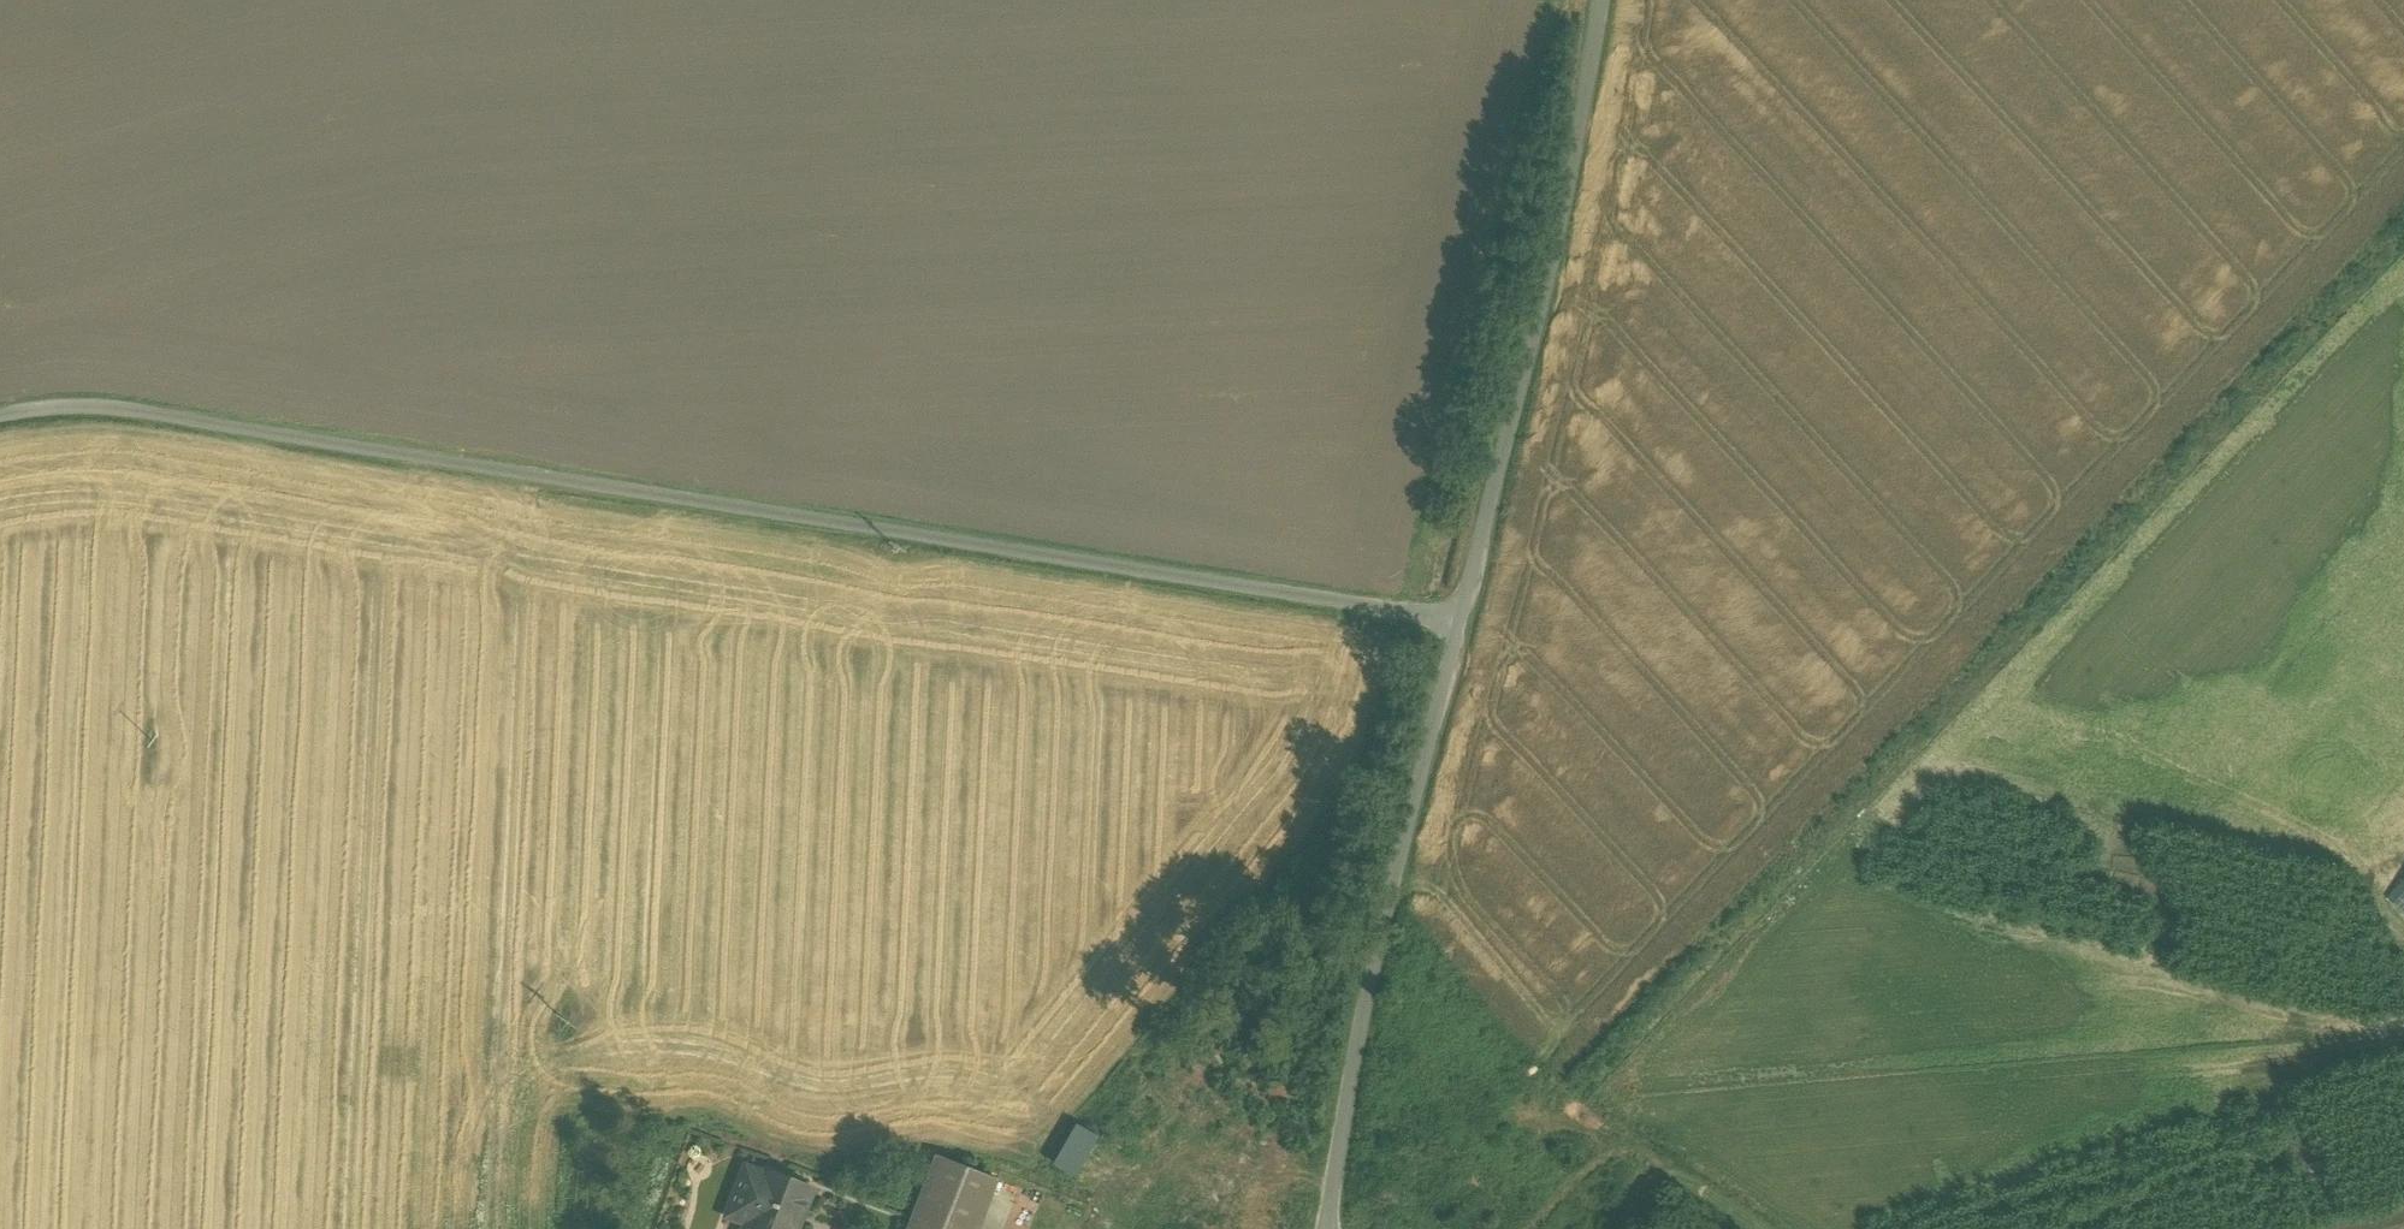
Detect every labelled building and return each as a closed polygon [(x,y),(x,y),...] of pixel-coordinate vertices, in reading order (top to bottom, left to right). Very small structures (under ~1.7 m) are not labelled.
[(2394,904),(2403,913),(2403,894),(2394,904)] [(1066,1168),(1092,1179),(1110,1135),(1084,1124),(1066,1168)] [(937,1159),(910,1228),(978,1228),(996,1182),(937,1159)] [(745,1170),(728,1216),(750,1225),(748,1228),(796,1228),(809,1193),(812,1194),(813,1191),(766,1173),(764,1178),(745,1170)]
